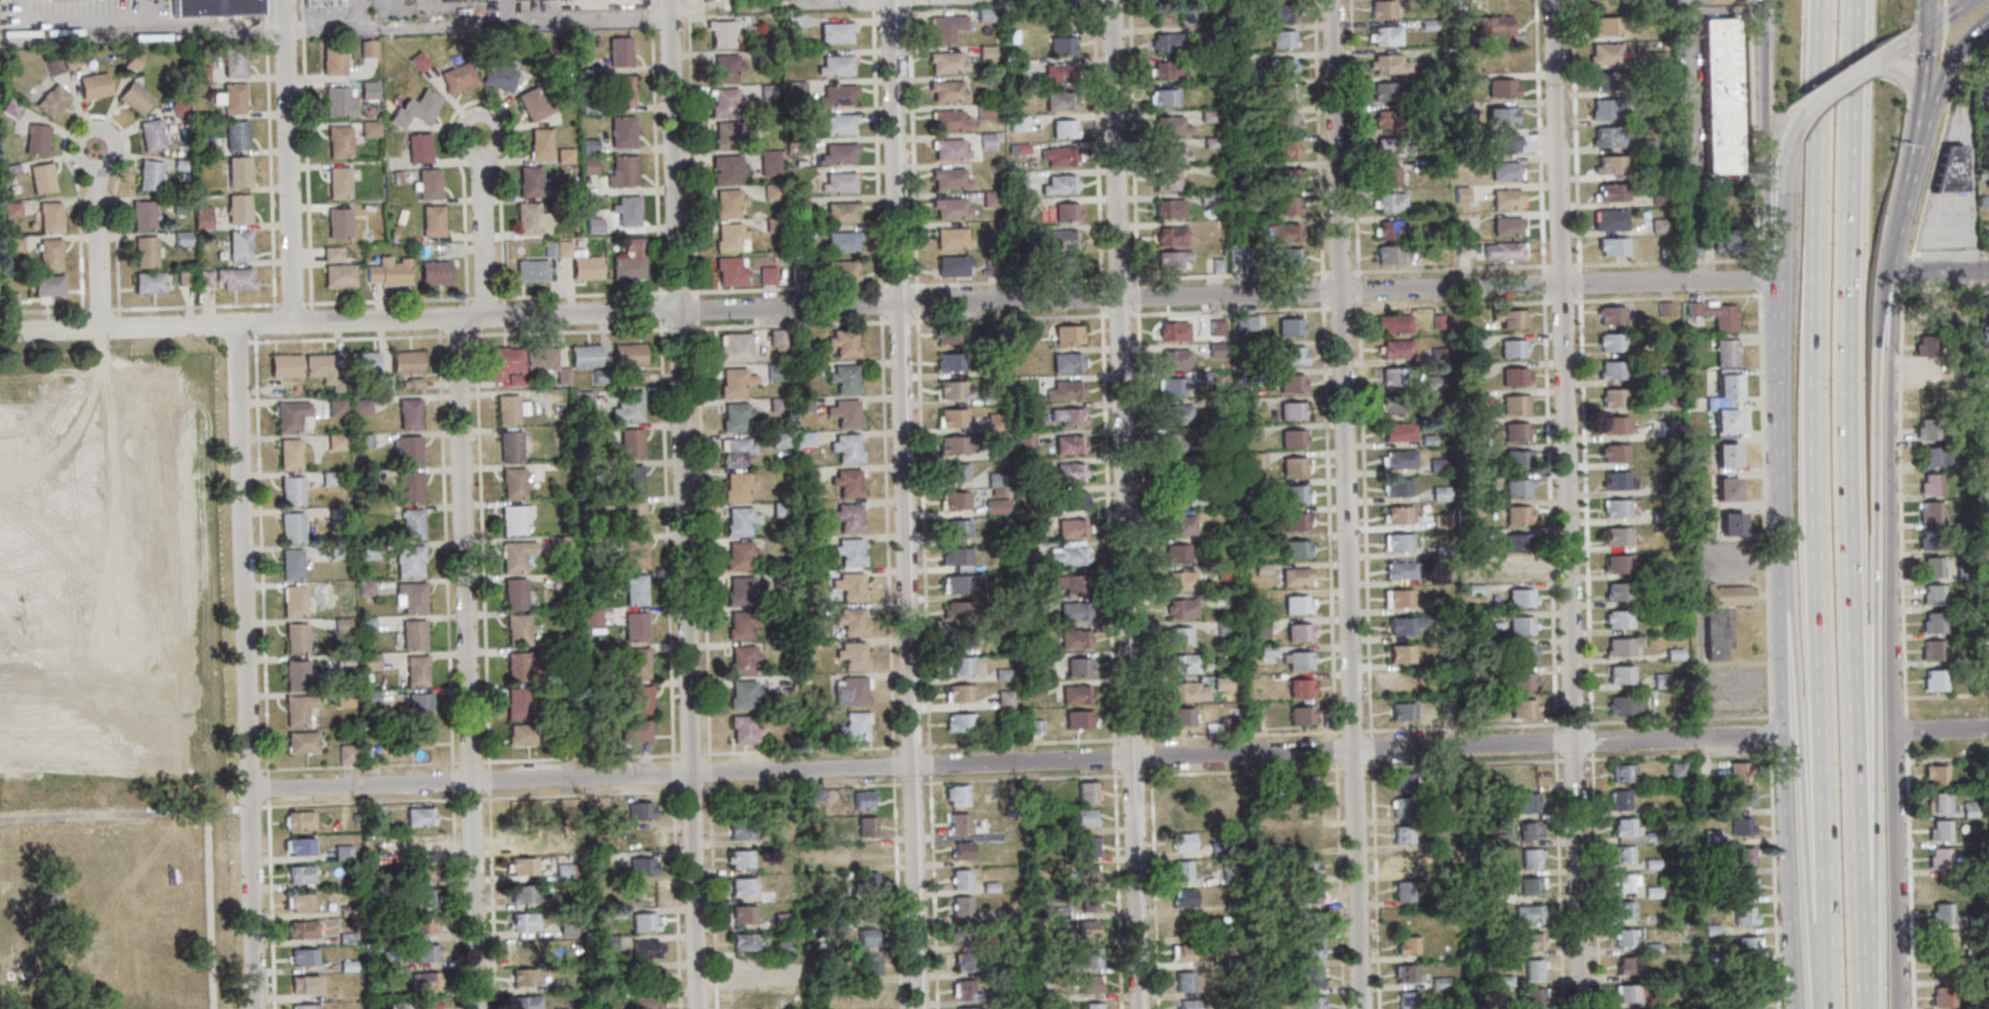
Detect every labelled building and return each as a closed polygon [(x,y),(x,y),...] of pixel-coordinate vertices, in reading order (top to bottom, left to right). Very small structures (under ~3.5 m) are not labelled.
[(172,17),(263,16),(263,0),(172,0),(172,17)] [(1392,0),(1392,18),(1370,19),(1370,8),(1370,1),(1392,0)] [(1449,10),(1449,0),(1471,0),(1471,9),(1449,10)] [(1264,22),(1264,4),(1283,3),(1284,22),(1264,22)] [(976,9),(992,9),(992,22),(976,22),(976,9)] [(798,27),(783,28),(782,14),(798,14),(798,27)] [(965,16),(930,17),(927,18),(928,30),(930,30),(931,45),(952,44),(952,30),(965,30),(965,16)] [(1473,36),(1473,18),(1508,17),(1508,35),(1507,35),(1507,42),(1497,42),(1497,35),(1473,36)] [(1592,18),(1620,17),(1620,35),(1592,35),(1592,18)] [(1420,20),(1434,19),(1434,30),(1420,30),(1420,20)] [(1735,175),(1703,176),(1699,21),(1731,20),(1735,175)] [(731,21),(732,48),(711,48),(711,29),(705,29),(705,22),(731,21)] [(849,42),(819,43),(818,24),(852,23),(852,32),(849,32),(849,42)] [(1215,40),(1202,40),(1202,27),(1215,26),(1215,40)] [(1243,36),(1229,37),(1228,27),(1243,26),(1243,36)] [(1372,45),(1372,41),(1370,41),(1370,34),(1372,34),(1372,27),(1399,27),(1399,44),(1372,45)] [(1294,47),(1271,48),(1270,30),(1292,30),(1292,36),(1294,36),(1294,47)] [(1179,51),(1154,52),(1153,48),(1151,48),(1151,41),(1153,41),(1153,35),(1179,34),(1179,51)] [(1048,37),(1069,36),(1072,37),(1073,54),(1049,55),(1048,37)] [(608,39),(629,39),(629,66),(608,67),(608,39)] [(360,57),(360,42),(376,41),(377,57),(360,57)] [(1619,43),(1619,64),(1588,65),(1588,56),(1590,56),(1590,44),(1619,43)] [(978,46),(992,46),(992,62),(978,62),(978,46)] [(322,76),(321,48),(344,47),(344,75),(322,76)] [(139,70),(145,54),(132,49),(126,66),(139,70)] [(67,70),(84,64),(79,50),(62,56),(67,70)] [(225,77),(247,77),(247,51),(225,51),(225,77)] [(418,73),(408,60),(420,51),(429,64),(418,73)] [(1647,52),(1664,51),(1664,66),(1648,67),(1647,52)] [(65,70),(59,52),(44,58),(50,75),(65,70)] [(927,54),(960,52),(961,62),(966,62),(967,71),(960,72),(959,74),(931,75),(931,63),(927,63),(927,54)] [(1244,68),(1229,68),(1228,54),(1243,53),(1244,68)] [(1398,54),(1399,62),(1407,61),(1407,71),(1399,71),(1399,73),(1373,73),(1373,69),(1368,69),(1368,62),(1373,62),(1373,55),(1398,54)] [(1198,56),(1212,55),(1213,65),(1199,66),(1198,56)] [(711,83),(711,73),(713,73),(713,56),(737,56),(737,63),(741,62),(742,71),(733,71),(733,83),(711,83)] [(822,76),(822,74),(816,74),(816,68),(821,68),(821,57),(849,56),(850,75),(822,76)] [(1292,75),(1267,76),(1266,58),(1292,58),(1292,75)] [(1025,60),(1012,61),(1012,76),(1026,76),(1025,60)] [(1180,61),(1180,79),(1154,80),(1154,76),(1151,76),(1151,68),(1153,68),(1153,62),(1180,61)] [(488,62),(515,71),(509,92),(481,83),(488,62)] [(439,73),(465,63),(473,83),(447,93),(439,73)] [(1046,64),(1065,64),(1066,84),(1038,85),(1038,73),(1046,73),(1046,64)] [(210,81),(210,67),(195,67),(195,81),(210,81)] [(84,101),(112,96),(108,72),(79,78),(84,101)] [(1592,73),(1620,72),(1621,89),(1596,90),(1596,85),(1593,85),(1592,73)] [(1467,83),(1449,84),(1449,75),(1466,74),(1467,83)] [(1423,85),(1422,75),(1435,75),(1436,85),(1423,85)] [(631,76),(632,107),(610,107),(610,76),(631,76)] [(1487,97),(1486,80),(1512,79),(1512,85),(1515,85),(1516,96),(1487,97)] [(155,99),(133,80),(118,98),(140,117),(155,99)] [(1661,80),(1662,94),(1648,94),(1648,80),(1661,80)] [(376,81),(376,99),(360,99),(360,82),(376,81)] [(928,83),(961,81),(962,92),(966,91),(967,101),(932,102),(932,91),(928,91),(928,83)] [(247,82),(225,82),(225,93),(214,93),(214,103),(225,103),(225,114),(247,114),(247,82)] [(804,98),(788,98),(787,82),(804,82),(804,98)] [(72,98),(57,83),(35,104),(50,119),(72,98)] [(1372,84),(1396,83),(1396,86),(1403,86),(1403,93),(1396,93),(1397,100),(1372,101),(1372,84)] [(206,93),(206,84),(194,84),(194,93),(206,93)] [(760,85),(774,84),(774,98),(760,99),(760,85)] [(850,105),(823,106),(823,104),(818,104),(817,97),(823,97),(822,87),(854,86),(854,94),(850,94),(850,105)] [(1973,87),(1988,86),(1988,98),(1974,99),(1973,87)] [(347,87),(347,97),(350,97),(350,103),(354,103),(355,116),(325,116),(324,88),(347,87)] [(529,122),(516,96),(534,87),(543,104),(553,99),(558,108),(529,122)] [(1292,102),(1279,103),(1279,87),(1292,87),(1292,102)] [(440,98),(426,124),(409,115),(401,129),(388,121),(396,107),(401,110),(407,99),(415,103),(423,89),(440,98)] [(711,118),(710,106),(713,106),(712,90),(736,89),(736,97),(741,97),(741,105),(733,105),(734,117),(711,118)] [(1959,103),(1953,101),(1957,89),(1963,91),(1959,103)] [(1047,91),(1075,90),(1076,108),(1048,109),(1047,91)] [(1152,90),(1175,90),(1175,107),(1148,108),(1147,97),(1150,97),(1150,92),(1152,92),(1152,90)] [(24,105),(9,97),(2,110),(17,118),(24,105)] [(1620,98),(1621,103),(1627,103),(1628,113),(1621,114),(1621,119),(1590,120),(1590,111),(1593,111),(1592,99),(1620,98)] [(177,117),(189,112),(184,99),(172,105),(177,117)] [(596,99),(596,113),(581,114),(581,100),(596,99)] [(1467,110),(1454,111),(1454,102),(1466,102),(1467,110)] [(976,105),(989,104),(990,119),(977,119),(976,105)] [(1513,125),(1486,126),(1485,108),(1515,107),(1515,115),(1513,115),(1513,125)] [(1231,118),(1231,109),(1243,109),(1243,118),(1231,118)] [(1375,109),(1400,109),(1400,127),(1376,128),(1375,123),(1373,123),(1373,117),(1375,117),(1375,109)] [(961,111),(931,111),(931,132),(963,132),(963,129),(967,129),(967,121),(961,121),(961,111)] [(1200,111),(1217,111),(1217,122),(1201,122),(1200,111)] [(1268,131),(1267,114),(1293,113),(1294,130),(1268,131)] [(1988,123),(1975,123),(1974,114),(1988,113),(1988,123)] [(823,136),(823,133),(818,133),(818,127),(823,127),(823,116),(855,115),(855,123),(852,123),(852,135),(823,136)] [(610,118),(632,117),(633,147),(611,148),(610,118)] [(1189,134),(1156,135),(1155,118),(1180,117),(1180,126),(1189,125),(1189,134)] [(1029,118),(1011,118),(1011,131),(1029,130),(1029,118)] [(166,149),(162,119),(140,123),(144,152),(166,149)] [(1052,120),(1077,119),(1077,137),(1053,138),(1052,120)] [(227,121),(227,149),(250,149),(250,121),(227,121)] [(361,123),(378,122),(378,136),(361,137),(361,123)] [(749,137),(736,138),(736,149),(713,150),(713,140),(715,140),(715,123),(749,122),(749,137)] [(26,153),(47,155),(51,125),(29,123),(26,153)] [(349,127),(350,157),(329,158),(328,127),(349,127)] [(1594,128),(1621,127),(1622,146),(1591,147),(1591,140),(1594,140),(1594,128)] [(550,159),(530,159),(529,146),(530,146),(530,129),(550,129),(550,159)] [(979,133),(992,133),(993,150),(980,151),(979,133)] [(430,162),(409,163),(407,136),(428,134),(430,162)] [(1489,152),(1489,135),(1517,134),(1517,141),(1520,141),(1520,147),(1517,147),(1517,152),(1489,152)] [(1218,138),(1218,147),(1203,147),(1203,138),(1218,138)] [(1376,139),(1401,138),(1401,146),(1410,145),(1410,154),(1402,154),(1402,155),(1376,156),(1376,151),(1373,152),(1373,145),(1376,145),(1376,139)] [(595,139),(596,154),(581,154),(580,140),(595,139)] [(1244,147),(1231,147),(1231,139),(1244,139),(1244,147)] [(1636,149),(1636,140),(1652,139),(1652,149),(1636,149)] [(806,154),(787,155),(787,140),(806,140),(806,154)] [(962,140),(931,140),(931,150),(934,150),(934,159),(968,159),(968,150),(962,150),(962,140)] [(1268,160),(1268,142),(1293,141),(1293,149),(1297,149),(1298,159),(1268,160)] [(1010,143),(1031,143),(1031,154),(1010,154),(1010,143)] [(826,163),(826,162),(821,162),(820,155),(826,155),(825,145),(855,145),(855,152),(853,152),(854,162),(826,163)] [(1182,162),(1156,163),(1156,146),(1182,145),(1182,154),(1188,153),(1188,160),(1182,160),(1182,162)] [(1077,146),(1078,165),(1050,166),(1049,158),(1041,158),(1040,147),(1077,146)] [(1957,146),(1959,192),(1928,193),(1941,147),(1957,146)] [(557,164),(556,150),(571,149),(572,164),(557,164)] [(778,151),(778,175),(762,175),(761,151),(778,151)] [(608,186),(607,175),(614,175),(613,156),(636,155),(637,185),(608,186)] [(739,155),(739,163),(745,163),(745,170),(737,170),(738,183),(715,183),(715,173),(717,173),(716,156),(739,155)] [(252,186),(252,156),(230,156),(230,186),(252,186)] [(1477,167),(1462,167),(1462,157),(1477,156),(1477,167)] [(1597,157),(1624,156),(1625,174),(1593,175),(1592,168),(1597,168),(1597,157)] [(159,191),(164,162),(142,158),(138,188),(159,191)] [(190,160),(177,158),(175,168),(188,170),(190,160)] [(582,158),(595,158),(596,173),(582,173),(582,158)] [(1423,170),(1423,161),(1439,160),(1440,170),(1423,170)] [(31,164),(34,193),(56,191),(53,162),(31,164)] [(19,163),(5,165),(8,176),(21,173),(19,163)] [(1490,180),(1489,163),(1517,163),(1517,172),(1516,172),(1516,180),(1490,180)] [(1397,166),(1398,184),(1375,185),(1374,166),(1397,166)] [(541,195),(520,196),(519,167),(540,167),(541,195)] [(328,168),(348,168),(349,198),(328,199),(328,168)] [(419,201),(418,170),(436,169),(437,200),(419,201)] [(963,169),(930,169),(930,179),(933,180),(933,191),(965,190),(970,188),(970,179),(963,180),(963,169)] [(1294,185),(1271,186),(1270,170),(1294,169),(1294,185)] [(1988,169),(1988,178),(1975,179),(1975,169),(1988,169)] [(182,171),(180,179),(189,181),(190,173),(182,171)] [(1027,171),(1011,171),(1011,193),(1027,193),(1027,171)] [(855,191),(826,192),(826,190),(821,190),(821,183),(826,183),(826,173),(855,172),(855,191)] [(1155,174),(1177,173),(1177,190),(1154,190),(1154,181),(1155,181),(1155,174)] [(1076,175),(1048,176),(1049,184),(1042,184),(1043,194),(1077,192),(1077,188),(1082,188),(1082,181),(1076,181),(1076,175)] [(764,184),(781,184),(781,198),(765,198),(764,184)] [(1633,184),(1633,196),(1625,196),(1625,201),(1596,202),(1596,188),(1598,187),(1598,185),(1633,184)] [(1454,203),(1454,187),(1466,187),(1467,202),(1454,203)] [(1651,206),(1650,189),(1665,188),(1666,205),(1651,206)] [(740,189),(740,196),(745,196),(745,204),(738,204),(738,217),(715,217),(715,206),(717,206),(717,189),(740,189)] [(982,191),(998,190),(998,207),(982,208),(982,191)] [(1491,208),(1490,191),(1518,190),(1518,196),(1521,196),(1522,202),(1521,202),(1521,207),(1491,208)] [(1200,194),(1215,193),(1215,203),(1200,203),(1200,194)] [(1403,193),(1403,211),(1378,212),(1377,208),(1375,208),(1375,200),(1377,200),(1377,194),(1403,193)] [(229,223),(252,223),(252,194),(229,194),(229,223)] [(619,226),(619,211),(612,211),(611,205),(618,204),(618,197),(639,196),(639,211),(639,225),(619,226)] [(1976,197),(1988,196),(1988,206),(1976,206),(1976,197)] [(790,211),(790,197),(806,197),(807,211),(790,211)] [(1275,214),(1274,198),(1297,197),(1298,213),(1275,214)] [(188,214),(189,199),(175,198),(174,213),(188,214)] [(930,199),(963,199),(963,209),(970,209),(970,217),(964,217),(964,220),(936,221),(935,209),(931,209),(930,199)] [(1183,199),(1184,217),(1158,218),(1157,214),(1155,214),(1155,207),(1157,207),(1157,200),(1183,199)] [(156,200),(134,200),(134,229),(156,229),(156,200)] [(63,232),(63,201),(40,201),(40,232),(63,232)] [(21,217),(21,202),(5,202),(5,218),(21,217)] [(518,233),(518,203),(539,202),(539,213),(549,212),(549,226),(540,226),(540,233),(518,233)] [(822,223),(822,213),(827,213),(827,203),(858,202),(859,209),(855,210),(855,222),(822,223)] [(1080,202),(1056,203),(1057,221),(1081,219),(1080,202)] [(213,206),(195,206),(195,228),(213,228),(213,206)] [(442,237),(421,237),(421,229),(422,229),(421,207),(441,206),(442,237)] [(348,209),(348,238),(328,238),(327,210),(348,209)] [(1625,231),(1593,232),(1592,213),(1595,213),(1595,211),(1624,210),(1625,231)] [(587,233),(586,218),(603,218),(603,232),(587,233)] [(766,218),(781,218),(781,231),(766,231),(766,218)] [(1522,236),(1492,236),(1492,219),(1519,218),(1519,226),(1522,226),(1522,236)] [(1666,219),(1667,234),(1650,234),(1650,220),(1666,219)] [(1378,222),(1403,221),(1404,239),(1378,240),(1378,235),(1376,235),(1376,228),(1378,228),(1378,222)] [(740,223),(740,230),(746,230),(747,250),(739,250),(716,251),(715,241),(719,241),(718,223),(740,223)] [(1296,242),(1272,243),(1271,234),(1265,234),(1265,227),(1271,226),(1271,225),(1296,224),(1296,242)] [(1979,224),(1988,225),(1988,237),(1979,236),(1979,224)] [(812,237),(795,237),(795,228),(812,227),(812,237)] [(1157,229),(1184,228),(1184,246),(1158,247),(1158,241),(1156,241),(1156,234),(1157,234),(1157,229)] [(230,260),(252,260),(252,229),(230,229),(230,260)] [(965,229),(937,229),(937,248),(967,248),(967,246),(972,246),(971,238),(965,238),(965,229)] [(191,245),(191,230),(175,230),(175,245),(191,245)] [(1051,231),(1078,231),(1078,237),(1081,237),(1081,239),(1078,240),(1078,249),(1051,248),(1051,231)] [(1710,251),(1710,246),(1711,245),(1715,245),(1715,232),(1731,231),(1731,252),(1711,252),(1710,251)] [(857,251),(829,252),(828,233),(859,232),(859,239),(857,239),(857,251)] [(7,236),(7,253),(24,253),(24,236),(7,236)] [(158,267),(158,236),(136,236),(136,267),(158,267)] [(63,238),(38,238),(38,269),(63,269),(63,238)] [(613,279),(613,257),(625,257),(625,238),(643,238),(643,250),(641,250),(641,256),(643,256),(643,278),(613,279)] [(1597,239),(1626,238),(1626,254),(1600,255),(1600,246),(1597,246),(1597,239)] [(1682,256),(1682,241),(1696,240),(1697,256),(1682,256)] [(545,257),(544,241),(554,241),(555,257),(545,257)] [(557,256),(556,242),(569,241),(570,256),(557,256)] [(1455,256),(1455,242),(1469,242),(1470,255),(1455,256)] [(1492,261),(1492,259),(1483,260),(1483,246),(1492,246),(1492,244),(1519,243),(1519,249),(1522,249),(1522,260),(1492,261)] [(1657,246),(1667,245),(1667,259),(1657,259),(1657,246)] [(323,262),(322,248),(338,247),(338,248),(341,248),(341,258),(338,258),(338,262),(323,262)] [(1399,263),(1377,264),(1377,247),(1399,247),(1407,247),(1407,256),(1399,256),(1399,263)] [(1228,265),(1227,249),(1247,248),(1248,264),(1228,265)] [(1271,267),(1271,262),(1262,263),(1262,250),(1296,249),(1297,266),(1271,267)] [(1189,252),(1190,261),(1180,261),(1180,269),(1157,270),(1156,253),(1189,252)] [(937,256),(967,255),(967,257),(973,257),(973,266),(967,266),(968,275),(937,276),(937,256)] [(1079,255),(1066,255),(1067,268),(1080,267),(1079,255)] [(715,257),(740,256),(740,269),(749,269),(749,277),(743,277),(743,284),(719,285),(719,267),(716,267),(715,257)] [(388,257),(388,264),(398,264),(398,259),(406,259),(407,285),(379,286),(379,282),(366,282),(365,266),(378,266),(378,258),(388,257)] [(600,257),(601,279),(574,279),(573,257),(600,257)] [(518,281),(518,260),(547,259),(548,280),(518,281)] [(1212,273),(1211,259),(1221,259),(1222,272),(1212,273)] [(827,280),(827,271),(824,271),(824,263),(827,263),(827,261),(856,260),(856,271),(857,271),(857,279),(827,280)] [(985,260),(999,260),(1000,274),(986,274),(985,260)] [(420,285),(420,262),(448,261),(448,284),(420,285)] [(792,282),(791,265),(806,264),(806,281),(792,282)] [(323,266),(354,265),(354,286),(324,287),(323,266)] [(760,267),(775,267),(776,283),(761,283),(760,267)] [(216,289),(257,289),(257,268),(216,268),(216,289)] [(213,270),(200,270),(200,286),(213,286),(213,270)] [(179,284),(192,284),(192,271),(179,271),(179,284)] [(169,272),(136,272),(136,292),(169,292),(169,272)] [(35,295),(65,295),(65,274),(35,274),(35,295)] [(19,307),(19,292),(8,293),(8,307),(19,307)] [(1979,296),(1988,296),(1988,308),(1980,309),(1979,296)] [(1656,302),(1669,302),(1670,315),(1657,316),(1656,302)] [(1733,332),(1713,332),(1712,316),(1685,317),(1684,303),(1699,303),(1699,307),(1703,307),(1702,302),(1712,302),(1712,307),(1733,306),(1733,332)] [(1599,307),(1623,306),(1623,324),(1599,324),(1599,316),(1596,316),(1596,311),(1599,310),(1599,307)] [(1499,329),(1499,320),(1491,320),(1491,312),(1525,311),(1526,317),(1523,318),(1523,328),(1499,329)] [(1432,315),(1441,314),(1442,329),(1432,330),(1432,315)] [(1376,316),(1411,315),(1411,332),(1383,333),(1383,328),(1377,329),(1376,316)] [(1255,330),(1238,330),(1237,317),(1254,317),(1255,330)] [(1302,336),(1279,337),(1279,320),(1302,319),(1302,336)] [(1210,320),(1224,320),(1224,335),(1210,336),(1210,320)] [(1162,341),(1161,322),(1189,322),(1189,340),(1162,341)] [(936,336),(936,327),(963,326),(964,342),(939,343),(939,336),(936,336)] [(1054,326),(1080,326),(1080,343),(1055,344),(1054,326)] [(1029,342),(1019,343),(1019,327),(1029,327),(1029,342)] [(769,330),(784,329),(784,346),(769,346),(769,330)] [(835,357),(835,345),(828,345),(827,337),(832,337),(832,330),(855,329),(856,346),(859,346),(859,356),(835,357)] [(719,362),(718,345),(725,345),(724,334),(750,333),(750,361),(719,362)] [(1622,334),(1623,351),(1600,352),(1600,346),(1597,346),(1597,336),(1599,336),(1599,335),(1622,334)] [(1480,350),(1465,351),(1465,336),(1480,335),(1480,350)] [(1912,356),(1912,345),(1916,345),(1916,337),(1935,337),(1936,356),(1912,356)] [(1412,357),(1381,358),(1381,346),(1383,346),(1383,341),(1411,340),(1412,357)] [(1524,358),(1501,358),(1500,340),(1523,340),(1523,342),(1526,342),(1526,348),(1524,348),(1524,358)] [(1714,367),(1713,341),(1735,341),(1735,366),(1714,367)] [(644,365),(644,343),(614,344),(615,366),(644,365)] [(1224,343),(1224,357),(1210,358),(1209,343),(1224,343)] [(1240,357),(1239,343),(1255,343),(1255,356),(1240,357)] [(572,367),(600,367),(600,345),(572,345),(572,367)] [(557,346),(527,346),(527,369),(557,369),(557,346)] [(1964,346),(1964,357),(1953,358),(1953,346),(1964,346)] [(493,379),(505,379),(505,371),(526,371),(525,347),(492,347),(493,379)] [(1279,365),(1279,348),(1303,347),(1303,352),(1307,352),(1307,364),(1279,365)] [(423,350),(394,350),(394,373),(423,373),(423,350)] [(1189,350),(1189,368),(1162,368),(1162,365),(1160,365),(1160,357),(1162,357),(1162,350),(1189,350)] [(351,372),(379,372),(379,351),(351,351),(351,372)] [(303,376),(303,353),(271,353),(271,376),(303,376)] [(965,370),(937,371),(936,361),(940,361),(939,354),(964,353),(965,370)] [(307,377),(324,377),(324,385),(332,385),(332,391),(349,391),(349,379),(339,379),(339,354),(307,354),(307,377)] [(1053,372),(1053,354),(1080,354),(1080,359),(1082,359),(1082,366),(1080,366),(1080,371),(1053,372)] [(1600,362),(1624,361),(1624,378),(1598,378),(1598,374),(1600,373),(1600,362)] [(818,375),(802,376),(801,362),(818,362),(818,375)] [(782,363),(782,381),(768,381),(768,364),(782,363)] [(836,393),(836,380),(828,380),(827,373),(833,372),(833,365),(857,365),(857,381),(861,380),(861,393),(836,393)] [(569,367),(559,368),(559,384),(569,383),(569,367)] [(1000,376),(985,376),(985,367),(999,367),(1000,376)] [(1654,368),(1670,367),(1670,381),(1655,382),(1654,368)] [(746,368),(746,375),(756,374),(756,383),(743,383),(743,395),(721,396),(721,386),(723,386),(722,368),(746,368)] [(1381,368),(1404,368),(1405,386),(1382,386),(1381,368)] [(595,370),(595,383),(611,383),(611,369),(595,370)] [(1502,387),(1502,369),(1526,369),(1526,373),(1529,373),(1529,382),(1526,382),(1527,386),(1502,387)] [(645,370),(631,371),(631,381),(646,381),(645,370)] [(1255,384),(1241,385),(1241,371),(1255,370),(1255,384)] [(1197,372),(1209,372),(1209,380),(1197,381),(1197,372)] [(510,374),(527,374),(527,385),(510,385),(510,374)] [(1303,392),(1281,393),(1280,376),(1303,375),(1303,392)] [(379,376),(379,390),(392,390),(392,376),(379,376)] [(1735,376),(1736,387),(1714,387),(1714,377),(1735,376)] [(423,378),(408,377),(408,379),(404,379),(403,387),(408,387),(408,389),(423,389),(423,378)] [(1425,391),(1424,377),(1442,377),(1443,390),(1425,391)] [(1184,396),(1161,397),(1161,379),(1183,378),(1184,396)] [(1046,400),(1046,389),(1054,389),(1053,381),(1081,380),(1081,387),(1083,387),(1083,394),(1082,394),(1082,399),(1046,400)] [(971,398),(937,399),(937,390),(940,390),(940,382),(964,381),(964,385),(971,385),(971,398)] [(1736,387),(1736,397),(1715,398),(1714,387),(1736,387)] [(643,390),(622,390),(622,400),(612,400),(612,420),(643,420),(643,390)] [(1621,390),(1621,407),(1602,407),(1601,390),(1621,390)] [(591,391),(573,392),(574,410),(592,410),(591,391)] [(1937,411),(1937,392),(1919,392),(1919,411),(1937,411)] [(520,394),(499,394),(499,423),(521,423),(520,394)] [(1406,414),(1382,414),(1381,396),(1405,396),(1406,414)] [(422,397),(400,397),(400,428),(422,428),(422,397)] [(812,411),(797,412),(796,397),(811,397),(812,411)] [(1526,414),(1502,414),(1502,397),(1529,397),(1529,402),(1526,402),(1526,414)] [(329,416),(348,416),(348,398),(329,398),(329,416)] [(371,398),(353,398),(353,414),(371,414),(371,398)] [(770,413),(770,398),(785,398),(785,412),(770,413)] [(1244,408),(1244,399),(1257,398),(1257,408),(1244,408)] [(861,427),(838,427),(838,415),(826,416),(826,407),(834,407),(834,400),(857,400),(858,416),(861,416),(861,427)] [(1211,410),(1210,400),(1225,400),(1226,409),(1211,410)] [(278,401),(278,432),(301,432),(301,420),(311,420),(311,401),(278,401)] [(724,403),(748,403),(748,410),(753,410),(754,418),(746,418),(746,430),(722,431),(722,421),(725,421),(724,403)] [(1280,421),(1280,404),(1304,403),(1305,420),(1280,421)] [(1164,406),(1190,406),(1191,424),(1164,425),(1164,419),(1161,420),(1161,413),(1164,413),(1164,406)] [(1051,420),(1050,409),(1083,408),(1083,426),(1061,426),(1061,420),(1051,420)] [(1421,408),(1435,408),(1435,419),(1421,419),(1421,408)] [(966,427),(942,427),(941,409),(965,409),(966,427)] [(1712,422),(1712,410),(1733,410),(1734,421),(1712,422)] [(988,432),(987,415),(1001,414),(1001,431),(988,432)] [(1602,417),(1626,417),(1626,433),(1599,434),(1599,428),(1602,428),(1602,417)] [(1914,438),(1914,427),(1918,427),(1917,419),(1935,418),(1935,437),(1914,438)] [(1659,421),(1673,420),(1674,436),(1659,436),(1659,421)] [(1712,434),(1712,422),(1734,421),(1734,433),(1712,434)] [(1414,440),(1384,441),(1384,429),(1386,429),(1386,423),(1413,422),(1414,440)] [(1530,441),(1505,441),(1504,424),(1528,423),(1528,430),(1530,430),(1530,441)] [(1259,438),(1244,439),(1243,426),(1259,426),(1259,438)] [(1226,427),(1226,436),(1214,436),(1213,427),(1226,427)] [(621,457),(642,457),(642,428),(621,428),(621,457)] [(1305,447),(1282,448),(1282,431),(1308,430),(1309,441),(1305,441),(1305,447)] [(522,461),(522,431),(501,431),(501,461),(522,461)] [(796,447),(795,433),(813,432),(813,446),(796,447)] [(771,433),(787,433),(788,447),(771,447),(771,433)] [(1034,447),(1018,447),(1018,433),(1033,433),(1034,447)] [(1191,433),(1191,450),(1165,451),(1165,434),(1191,433)] [(346,449),(346,434),(329,434),(329,449),(346,449)] [(372,434),(358,434),(358,448),(372,448),(372,434)] [(839,463),(838,450),(830,451),(830,442),(835,442),(835,435),(859,434),(859,451),(862,451),(862,462),(839,463)] [(422,465),(422,435),(395,435),(395,456),(401,456),(401,465),(422,465)] [(1420,436),(1434,435),(1434,445),(1420,445),(1420,436)] [(942,437),(977,436),(978,448),(967,449),(967,453),(939,454),(939,445),(942,444),(942,437)] [(1056,454),(1056,436),(1082,436),(1082,441),(1085,441),(1085,449),(1082,449),(1083,453),(1056,454)] [(303,468),(303,438),(280,438),(280,468),(303,468)] [(748,438),(749,445),(754,445),(754,453),(746,453),(746,465),(723,466),(723,456),(725,456),(725,450),(720,450),(720,440),(724,440),(724,438),(748,438)] [(988,459),(988,438),(1001,438),(1002,459),(988,459)] [(1602,463),(1602,457),(1600,457),(1599,449),(1602,449),(1602,446),(1626,445),(1626,462),(1602,463)] [(1734,446),(1734,456),(1714,457),(1713,446),(1734,446)] [(1919,466),(1919,447),(1935,446),(1935,450),(1947,449),(1947,465),(1919,466)] [(1380,469),(1380,457),(1387,456),(1387,451),(1414,450),(1415,468),(1380,469)] [(1505,469),(1505,452),(1530,451),(1531,460),(1528,460),(1528,469),(1505,469)] [(1249,468),(1248,454),(1264,453),(1264,467),(1249,468)] [(1734,456),(1735,467),(1714,468),(1714,457),(1734,456)] [(1283,475),(1282,459),(1306,458),(1306,460),(1310,460),(1310,470),(1306,470),(1306,474),(1283,475)] [(1429,459),(1445,459),(1445,473),(1429,474),(1429,459)] [(1163,462),(1186,461),(1186,465),(1194,465),(1194,475),(1186,475),(1186,478),(1163,479),(1163,462)] [(1083,481),(1047,482),(1046,468),(1056,468),(1056,464),(1083,463),(1083,469),(1085,469),(1085,476),(1083,477),(1083,481)] [(940,482),(939,472),(943,472),(943,465),(968,464),(968,481),(940,482)] [(642,465),(623,465),(623,493),(642,493),(642,465)] [(526,467),(503,467),(503,498),(526,498),(526,467)] [(814,480),(796,481),(796,468),(814,467),(814,480)] [(863,496),(841,497),(840,485),(831,485),(831,477),(836,477),(836,470),(860,469),(860,485),(863,485),(863,496)] [(323,472),(323,487),(340,487),(340,472),(323,472)] [(370,485),(355,485),(355,472),(370,472),(370,485)] [(398,472),(398,502),(422,502),(422,472),(398,472)] [(726,473),(749,472),(749,480),(755,480),(755,488),(747,488),(747,500),(724,500),(724,490),(727,490),(726,473)] [(1605,490),(1605,488),(1602,488),(1602,482),(1605,482),(1605,473),(1628,472),(1628,481),(1634,481),(1634,490),(1605,490)] [(988,473),(1003,473),(1003,487),(988,488),(988,473)] [(1918,494),(1918,484),(1922,484),(1921,475),(1938,474),(1938,484),(1940,484),(1940,494),(1918,494)] [(1491,484),(1476,485),(1476,475),(1491,475),(1491,484)] [(305,505),(305,476),(282,476),(282,505),(305,505)] [(1409,496),(1385,497),(1385,480),(1408,479),(1409,496)] [(1714,491),(1714,480),(1735,479),(1735,491),(1714,491)] [(1505,498),(1504,481),(1532,480),(1532,486),(1529,486),(1529,497),(1505,498)] [(1261,494),(1247,494),(1247,481),(1261,481),(1261,494)] [(1656,484),(1670,484),(1670,494),(1656,494),(1656,484)] [(1310,503),(1284,504),(1283,486),(1307,486),(1307,491),(1310,491),(1310,503)] [(1448,487),(1448,501),(1432,502),(1432,487),(1448,487)] [(1167,489),(1202,488),(1202,504),(1199,504),(1199,509),(1193,509),(1193,507),(1167,508),(1167,502),(1163,503),(1163,496),(1167,496),(1167,489)] [(1714,502),(1714,491),(1735,491),(1736,502),(1714,502)] [(1054,510),(1054,500),(1063,500),(1062,492),(1086,492),(1086,509),(1054,510)] [(968,510),(944,510),(944,494),(968,493),(968,510)] [(611,508),(611,498),(596,498),(596,508),(611,508)] [(1007,499),(1007,514),(986,514),(986,500),(1007,499)] [(1605,518),(1605,511),(1603,511),(1603,501),(1629,501),(1630,517),(1605,518)] [(645,530),(645,502),(623,502),(623,530),(645,530)] [(773,503),(789,502),(790,517),(773,517),(773,503)] [(1939,521),(1917,522),(1917,512),(1920,512),(1920,502),(1938,502),(1938,511),(1939,511),(1939,521)] [(864,519),(864,530),(840,531),(840,519),(832,519),(832,511),(837,511),(837,504),(860,503),(861,519),(864,519)] [(1483,516),(1469,516),(1469,503),(1483,503),(1483,516)] [(503,505),(503,534),(533,534),(533,505),(503,505)] [(346,507),(346,523),(329,523),(329,507),(346,507)] [(751,507),(751,513),(759,513),(759,523),(748,523),(749,535),(725,535),(725,525),(728,525),(728,508),(751,507)] [(1386,508),(1409,507),(1409,524),(1386,525),(1386,508)] [(1529,525),(1506,525),(1505,509),(1529,508),(1529,510),(1532,510),(1533,515),(1529,515),(1529,525)] [(423,509),(403,509),(403,538),(423,538),(423,509)] [(1273,519),(1257,519),(1257,510),(1273,510),(1273,519)] [(282,542),(305,542),(305,512),(282,512),(282,542)] [(1652,512),(1667,512),(1667,521),(1652,522),(1652,512)] [(1285,531),(1284,514),(1308,514),(1308,530),(1285,531)] [(1740,514),(1740,525),(1718,526),(1718,514),(1740,514)] [(1433,529),(1433,515),(1448,515),(1448,528),(1433,529)] [(1166,517),(1193,516),(1194,534),(1167,535),(1167,531),(1164,531),(1164,524),(1167,524),(1166,517)] [(1058,538),(1058,520),(1084,519),(1084,525),(1091,525),(1091,532),(1084,532),(1084,537),(1058,538)] [(944,521),(969,520),(970,538),(944,538),(944,521)] [(1740,525),(1740,536),(1718,537),(1718,526),(1740,525)] [(1630,528),(1630,545),(1607,546),(1607,543),(1604,543),(1604,538),(1607,537),(1607,529),(1630,528)] [(1492,529),(1492,541),(1479,542),(1478,530),(1492,529)] [(1917,551),(1916,540),(1919,540),(1919,531),(1937,531),(1937,551),(1917,551)] [(1410,552),(1388,553),(1388,550),(1384,550),(1384,535),(1410,535),(1410,552)] [(1530,552),(1507,552),(1507,536),(1530,536),(1530,552)] [(646,567),(646,537),(625,537),(625,567),(646,567)] [(865,566),(842,566),(841,553),(833,554),(833,546),(838,546),(838,539),(861,538),(861,555),(865,555),(865,566)] [(1270,547),(1255,547),(1254,538),(1270,538),(1270,547)] [(535,541),(503,541),(503,571),(526,571),(526,552),(535,552),(535,541)] [(728,543),(751,542),(751,549),(756,549),(757,557),(748,557),(749,569),(726,570),(726,560),(728,560),(728,543)] [(1309,558),(1285,559),(1285,542),(1308,542),(1309,558)] [(378,559),(378,543),(362,544),(363,559),(378,559)] [(349,558),(349,545),(333,545),(333,558),(349,558)] [(397,545),(397,577),(424,577),(424,545),(397,545)] [(1166,547),(1188,546),(1188,563),(1165,564),(1165,552),(1166,552),(1166,547)] [(1449,546),(1450,556),(1435,557),(1435,546),(1449,546)] [(303,548),(282,548),(282,579),(303,579),(303,548)] [(942,566),(942,556),(945,556),(945,549),(970,548),(970,565),(956,565),(942,566)] [(1085,565),(1059,566),(1059,561),(1049,561),(1049,549),(1060,548),(1082,548),(1085,548),(1085,553),(1088,553),(1088,560),(1085,560),(1085,565)] [(1604,573),(1604,566),(1607,566),(1607,556),(1631,555),(1631,562),(1641,562),(1641,571),(1630,572),(1604,573)] [(1918,577),(1918,567),(1922,567),(1922,558),(1939,558),(1939,567),(1941,567),(1941,577),(1918,577)] [(1388,562),(1414,562),(1415,579),(1388,579),(1388,562)] [(1508,581),(1507,574),(1502,574),(1502,567),(1507,567),(1507,563),(1534,563),(1534,568),(1531,568),(1531,580),(1508,581)] [(1217,566),(1230,565),(1231,578),(1217,578),(1217,566)] [(1256,575),(1255,565),(1270,565),(1270,575),(1256,575)] [(1970,580),(1955,581),(1955,566),(1970,566),(1970,580)] [(1282,570),(1310,569),(1310,574),(1312,574),(1313,585),(1283,586),(1282,570)] [(773,572),(788,571),(788,585),(773,585),(773,572)] [(1024,571),(1038,571),(1038,581),(1025,581),(1024,571)] [(1168,573),(1195,572),(1196,590),(1169,590),(1169,586),(1166,586),(1166,579),(1168,579),(1168,573)] [(565,573),(552,574),(552,588),(566,588),(565,573)] [(843,602),(842,590),(832,590),(831,580),(839,580),(839,574),(862,573),(863,589),(866,589),(866,601),(843,602)] [(646,574),(625,574),(625,604),(646,604),(646,574)] [(1429,574),(1442,574),(1443,584),(1429,584),(1429,574)] [(729,577),(752,576),(752,584),(758,584),(758,604),(727,604),(727,594),(729,593),(729,577)] [(943,594),(943,583),(946,583),(946,577),(981,576),(981,593),(943,594)] [(1054,577),(1087,576),(1088,592),(1066,593),(1066,588),(1055,589),(1054,577)] [(526,609),(526,578),(505,578),(505,609),(526,609)] [(360,581),(360,594),(374,594),(374,581),(360,581)] [(426,582),(397,582),(397,612),(426,612),(426,582)] [(1608,584),(1630,583),(1631,601),(1608,602),(1608,599),(1606,599),(1605,594),(1608,594),(1608,584)] [(1704,605),(1704,588),(1705,588),(1705,584),(1713,584),(1713,587),(1749,586),(1750,604),(1729,605),(1704,605)] [(283,616),(305,616),(305,585),(283,585),(283,616)] [(1921,606),(1921,594),(1924,594),(1924,586),(1941,585),(1941,605),(1921,606)] [(1468,596),(1467,586),(1482,586),(1483,596),(1468,596)] [(1509,608),(1509,591),(1532,590),(1533,596),(1535,596),(1536,604),(1533,604),(1533,607),(1509,608)] [(1411,607),(1384,608),(1384,591),(1411,591),(1411,607)] [(1310,614),(1286,614),(1285,597),(1308,597),(1308,599),(1314,599),(1314,606),(1310,606),(1310,614)] [(1044,613),(1028,613),(1027,600),(1043,599),(1044,613)] [(1169,600),(1196,599),(1196,617),(1169,618),(1169,615),(1166,615),(1166,607),(1169,607),(1169,600)] [(1444,611),(1428,612),(1428,600),(1444,600),(1444,611)] [(943,620),(943,610),(947,610),(946,602),(973,602),(974,619),(943,620)] [(1087,620),(1060,621),(1060,603),(1087,603),(1087,609),(1090,609),(1090,616),(1087,616),(1087,620)] [(1706,660),(1704,605),(1729,605),(1730,646),(1724,646),(1724,659),(1706,660)] [(866,635),(843,636),(843,623),(834,624),(834,616),(840,615),(840,609),(863,608),(864,624),(866,624),(866,635)] [(601,609),(586,609),(586,624),(601,624),(601,609)] [(646,611),(625,611),(625,640),(646,640),(646,611)] [(753,611),(753,618),(758,618),(759,626),(751,627),(751,638),(728,639),(727,629),(730,629),(730,611),(753,611)] [(1632,611),(1632,628),(1609,629),(1608,622),(1606,622),(1606,614),(1608,614),(1608,611),(1632,611)] [(530,644),(530,613),(507,613),(507,644),(530,644)] [(1920,633),(1920,622),(1925,622),(1924,613),(1941,613),(1942,633),(1920,633)] [(1481,623),(1467,623),(1467,614),(1480,614),(1481,623)] [(1011,625),(996,626),(996,616),(1010,616),(1011,625)] [(334,632),(350,633),(351,618),(335,617),(334,632)] [(361,617),(361,631),(375,631),(375,617),(361,617)] [(1390,618),(1427,617),(1427,628),(1414,628),(1415,634),(1393,635),(1393,632),(1390,632),(1390,618)] [(1510,635),(1509,619),(1533,618),(1533,634),(1510,635)] [(425,620),(403,620),(403,648),(425,648),(425,620)] [(1218,621),(1232,621),(1233,635),(1218,635),(1218,621)] [(1268,637),(1251,637),(1251,621),(1268,621),(1268,637)] [(286,652),(309,652),(309,623),(286,623),(286,652)] [(1492,631),(1492,624),(1502,623),(1502,630),(1492,631)] [(1288,642),(1288,625),(1312,624),(1312,626),(1313,626),(1313,630),(1315,629),(1316,636),(1313,636),(1313,639),(1312,639),(1312,641),(1288,642)] [(1191,628),(1192,645),(1169,645),(1168,629),(1191,628)] [(944,647),(944,638),(948,638),(947,630),(972,630),(972,646),(944,647)] [(1088,648),(1062,649),(1061,631),(1087,630),(1087,636),(1090,636),(1090,643),(1088,643),(1088,648)] [(1608,639),(1642,638),(1642,646),(1633,646),(1633,656),(1606,657),(1606,651),(1609,651),(1608,639)] [(1920,662),(1920,650),(1923,650),(1923,641),(1941,641),(1941,661),(1920,662)] [(868,670),(845,670),(844,658),(835,658),(835,650),(841,650),(841,643),(864,642),(864,659),(868,658),(868,670)] [(731,646),(754,646),(755,653),(759,653),(760,661),(751,661),(752,672),(731,673),(731,646)] [(1276,656),(1261,656),(1261,647),(1276,646),(1276,656)] [(1413,664),(1390,664),(1390,647),(1412,646),(1413,664)] [(1508,664),(1508,647),(1534,646),(1534,649),(1536,649),(1536,656),(1534,656),(1534,663),(1508,664)] [(586,647),(577,648),(577,655),(586,655),(586,647)] [(1492,654),(1478,655),(1478,647),(1492,647),(1492,654)] [(649,678),(649,648),(628,648),(628,678),(649,678)] [(1667,649),(1682,648),(1682,659),(1667,660),(1667,649)] [(378,652),(362,653),(363,671),(378,671),(378,652)] [(528,652),(507,652),(507,680),(528,680),(528,652)] [(1290,669),(1289,653),(1312,652),(1312,669),(1290,669)] [(335,669),(351,669),(351,655),(336,654),(335,669)] [(428,685),(428,655),(407,655),(407,685),(428,685)] [(1170,655),(1198,655),(1198,673),(1171,674),(1171,669),(1169,669),(1168,662),(1171,662),(1170,655)] [(944,675),(944,665),(948,665),(948,658),(973,657),(974,675),(944,675)] [(1068,676),(1068,659),(1090,658),(1091,675),(1068,676)] [(308,659),(285,659),(285,687),(308,687),(308,659)] [(1611,684),(1610,667),(1634,666),(1634,683),(1611,684)] [(996,681),(996,669),(1013,669),(1013,680),(996,681)] [(1922,691),(1922,679),(1925,679),(1924,671),(1945,671),(1945,691),(1922,691)] [(1392,690),(1412,690),(1412,673),(1392,673),(1392,690)] [(1535,691),(1511,691),(1511,674),(1534,674),(1534,676),(1537,676),(1537,681),(1534,681),(1535,691)] [(1655,674),(1669,674),(1669,688),(1655,688),(1655,674)] [(835,705),(834,682),(842,681),(842,678),(865,677),(865,678),(869,678),(869,688),(865,688),(866,694),(869,694),(869,704),(835,705)] [(1214,677),(1231,677),(1232,691),(1215,691),(1214,677)] [(755,680),(755,688),(761,688),(761,696),(753,696),(753,708),(730,709),(730,698),(732,698),(732,681),(755,680)] [(1043,695),(1027,696),(1026,682),(1043,681),(1043,695)] [(1313,697),(1290,698),(1290,682),(1313,681),(1313,697)] [(1209,700),(1172,701),(1172,697),(1169,697),(1169,689),(1172,689),(1172,683),(1198,683),(1198,687),(1208,686),(1209,700)] [(651,713),(651,685),(631,685),(631,713),(651,713)] [(946,703),(945,693),(949,693),(949,685),(974,685),(974,702),(946,703)] [(1090,703),(1063,704),(1062,687),(1089,686),(1089,692),(1092,692),(1092,699),(1090,699),(1090,703)] [(528,688),(507,688),(507,718),(528,718),(528,688)] [(378,702),(378,690),(364,690),(364,701),(378,702)] [(998,691),(1013,690),(1013,707),(998,707),(998,691)] [(337,706),(353,706),(353,691),(337,691),(337,706)] [(431,692),(409,692),(409,722),(431,722),(431,692)] [(285,726),(308,727),(308,705),(315,706),(315,697),(286,696),(285,726)] [(1643,713),(1611,714),(1611,709),(1608,709),(1608,704),(1611,704),(1610,697),(1643,696),(1643,713)] [(1484,712),(1469,713),(1469,699),(1483,699),(1484,712)] [(1512,718),(1511,702),(1536,701),(1536,703),(1538,703),(1538,711),(1536,711),(1536,718),(1512,718)] [(1392,722),(1391,704),(1414,704),(1415,721),(1392,722)] [(1290,725),(1290,709),(1313,708),(1314,725),(1290,725)] [(1171,727),(1171,709),(1193,709),(1194,726),(1171,727)] [(1067,729),(1066,712),(1092,711),(1093,728),(1067,729)] [(867,740),(845,741),(844,733),(838,734),(838,726),(847,726),(846,713),(869,712),(870,722),(867,723),(867,740)] [(975,731),(947,732),(947,722),(950,722),(950,715),(974,714),(975,731)] [(730,727),(730,716),(753,716),(754,728),(762,728),(762,736),(756,736),(757,743),(734,743),(733,727),(730,727)] [(1221,718),(1235,718),(1235,731),(1221,732),(1221,718)] [(1027,733),(1027,720),(1043,719),(1043,733),(1027,733)] [(626,720),(626,742),(650,742),(650,720),(626,720)] [(508,745),(537,745),(537,724),(508,724),(508,745)] [(398,729),(398,749),(430,749),(430,729),(398,729)] [(318,731),(288,731),(288,753),(318,753),(318,731)] [(562,732),(562,747),(574,747),(574,731),(562,732)] [(356,745),(340,745),(340,762),(356,762),(356,745)] [(1684,777),(1671,777),(1670,763),(1684,763),(1684,777)] [(1730,780),(1729,763),(1751,763),(1751,772),(1748,772),(1748,779),(1730,780)] [(1636,764),(1637,773),(1631,773),(1631,782),(1613,782),(1612,765),(1636,764)] [(1923,766),(1946,766),(1946,775),(1945,775),(1945,785),(1928,786),(1928,778),(1923,778),(1923,766)] [(1516,769),(1516,788),(1527,788),(1527,784),(1540,784),(1540,769),(1516,769)] [(1443,784),(1443,770),(1456,770),(1456,783),(1443,784)] [(1392,773),(1413,773),(1413,790),(1395,790),(1395,783),(1392,783),(1392,773)] [(1316,794),(1276,795),(1276,779),(1289,779),(1289,778),(1315,777),(1316,794)] [(1173,778),(1173,797),(1195,797),(1195,778),(1173,778)] [(1030,798),(1041,798),(1041,781),(1030,781),(1030,798)] [(1079,802),(1098,801),(1097,782),(1078,782),(1079,802)] [(948,786),(970,785),(970,804),(948,805),(948,786)] [(1753,805),(1734,805),(1734,788),(1752,788),(1753,805)] [(822,801),(809,801),(809,790),(822,790),(822,801)] [(1613,791),(1630,790),(1630,810),(1613,810),(1613,791)] [(874,809),(854,809),(854,792),(874,792),(874,809)] [(1538,813),(1521,813),(1521,794),(1537,793),(1538,813)] [(1947,813),(1926,814),(1926,802),(1930,801),(1929,794),(1947,793),(1947,813)] [(730,816),(730,795),(745,795),(745,815),(730,816)] [(1410,798),(1411,817),(1394,818),(1393,799),(1410,798)] [(1977,801),(1977,817),(1963,817),(1962,802),(1977,801)] [(654,819),(629,820),(629,803),(650,803),(650,806),(653,806),(654,819)] [(534,804),(509,804),(509,821),(534,821),(534,804)] [(1318,821),(1318,805),(1296,805),(1296,821),(1318,821)] [(1644,805),(1657,805),(1657,814),(1644,814),(1644,805)] [(1171,806),(1171,826),(1191,826),(1191,806),(1171,806)] [(435,825),(435,807),(408,807),(408,825),(435,825)] [(1077,826),(1098,826),(1098,808),(1077,808),(1077,826)] [(315,828),(315,811),(286,811),(286,828),(315,828)] [(949,814),(971,814),(972,834),(949,835),(949,814)] [(875,837),(859,837),(858,818),(875,817),(875,837)] [(1732,835),(1731,818),(1749,818),(1750,825),(1753,824),(1753,834),(1732,835)] [(1640,834),(1614,835),(1614,826),(1617,826),(1617,819),(1634,819),(1635,827),(1640,827),(1640,834)] [(1928,829),(1932,829),(1932,821),(1949,821),(1950,840),(1928,841),(1928,829)] [(729,823),(753,822),(754,840),(730,840),(729,823)] [(1519,840),(1519,822),(1538,822),(1538,824),(1543,824),(1543,832),(1539,833),(1539,839),(1519,840)] [(1411,827),(1412,843),(1395,844),(1394,827),(1411,827)] [(630,829),(631,848),(657,847),(657,829),(630,829)] [(510,848),(510,843),(506,843),(506,832),(510,832),(510,830),(536,830),(536,847),(510,848)] [(1720,844),(1705,845),(1704,831),(1719,830),(1720,844)] [(1659,842),(1645,843),(1645,832),(1658,832),(1659,842)] [(400,833),(400,850),(435,850),(435,833),(400,833)] [(1173,851),(1173,841),(1176,841),(1175,834),(1193,833),(1193,851),(1173,851)] [(1077,856),(1101,855),(1100,835),(1076,836),(1077,856)] [(1505,847),(1492,847),(1492,835),(1505,835),(1505,847)] [(316,837),(285,837),(285,854),(316,854),(316,837)] [(952,859),(972,860),(973,841),(953,841),(952,859)] [(1212,843),(1227,842),(1228,856),(1212,856),(1212,843)] [(335,859),(353,859),(353,845),(335,845),(335,859)] [(879,845),(852,845),(852,864),(879,864),(879,845)] [(1614,847),(1633,846),(1633,863),(1615,864),(1614,847)] [(1736,867),(1736,849),(1753,848),(1754,867),(1736,867)] [(1523,869),(1522,850),(1539,849),(1539,850),(1544,850),(1544,857),(1540,858),(1540,863),(1539,863),(1540,868),(1523,869)] [(1928,857),(1931,857),(1931,849),(1948,849),(1949,858),(1950,869),(1928,869),(1928,857)] [(752,851),(752,867),(731,868),(731,862),(727,862),(727,857),(731,857),(731,851),(752,851)] [(1395,854),(1423,853),(1423,873),(1395,873),(1395,854)] [(840,870),(824,871),(824,857),(840,857),(840,870)] [(630,875),(630,859),(652,858),(652,861),(656,861),(656,875),(630,875)] [(1299,876),(1298,859),(1315,858),(1315,864),(1319,864),(1319,875),(1299,876)] [(509,859),(535,859),(535,874),(513,875),(513,872),(509,872),(509,859)] [(1646,860),(1659,859),(1659,869),(1646,870),(1646,860)] [(1190,880),(1174,881),(1174,862),(1189,861),(1190,880)] [(556,865),(569,864),(569,879),(556,879),(556,865)] [(1076,883),(1101,883),(1100,864),(1075,865),(1076,883)] [(1731,874),(1716,875),(1716,865),(1730,864),(1731,874)] [(316,865),(289,865),(289,882),(316,882),(316,865)] [(388,866),(388,875),(402,875),(402,866),(388,866)] [(1237,866),(1238,883),(1222,884),(1221,867),(1237,866)] [(953,889),(972,889),(972,870),(953,870),(953,889)] [(1293,883),(1278,883),(1278,871),(1292,871),(1293,883)] [(855,892),(855,883),(860,883),(860,872),(877,872),(878,892),(855,892)] [(1638,876),(1638,886),(1633,886),(1633,891),(1616,891),(1616,884),(1611,884),(1611,876),(1616,876),(1616,875),(1632,875),(1632,876),(1638,876)] [(731,879),(754,878),(754,895),(732,895),(731,879)] [(1541,895),(1523,895),(1522,878),(1544,878),(1544,888),(1541,888),(1541,895)] [(1756,894),(1737,895),(1736,878),(1755,878),(1756,894)] [(984,892),(999,893),(999,882),(985,882),(984,892)] [(1412,901),(1396,902),(1395,882),(1411,882),(1412,901)] [(534,886),(535,903),(511,903),(511,886),(534,886)] [(1299,902),(1298,886),(1316,886),(1316,892),(1320,891),(1320,902),(1299,902)] [(1927,897),(1927,886),(1950,886),(1950,897),(1927,897)] [(1660,887),(1660,897),(1646,898),(1645,887),(1660,887)] [(414,906),(436,906),(436,888),(414,888),(414,906)] [(1174,907),(1174,897),(1178,897),(1177,890),(1194,889),(1195,906),(1174,907)] [(759,892),(773,891),(774,901),(759,901),(759,892)] [(1081,911),(1100,911),(1100,891),(1080,891),(1081,911)] [(291,910),(317,910),(317,893),(291,893),(291,910)] [(1715,895),(1731,895),(1731,904),(1716,905),(1715,895)] [(953,917),(972,917),(972,897),(953,897),(953,917)] [(861,920),(861,901),(877,900),(877,920),(861,920)] [(1282,911),(1268,911),(1268,901),(1281,901),(1282,911)] [(1616,902),(1634,901),(1634,918),(1617,919),(1616,902)] [(1225,912),(1225,902),(1239,902),(1240,912),(1225,912)] [(1930,924),(1930,914),(1934,914),(1934,904),(1950,904),(1950,913),(1952,913),(1952,924),(1930,924)] [(341,905),(341,917),(357,917),(357,905),(341,905)] [(753,923),(733,923),(733,906),(753,906),(753,923)] [(1516,924),(1515,907),(1543,906),(1543,911),(1545,911),(1545,918),(1541,919),(1541,923),(1516,924)] [(1734,925),(1734,908),(1752,907),(1753,914),(1755,914),(1756,924),(1734,925)] [(604,919),(603,908),(618,908),(618,918),(604,919)] [(1321,933),(1303,933),(1303,919),(1294,919),(1294,913),(1320,912),(1321,933)] [(512,914),(538,914),(538,930),(512,931),(512,914)] [(631,914),(654,914),(654,918),(661,917),(661,924),(657,924),(657,930),(632,931),(631,914)] [(788,914),(789,927),(774,928),(774,914),(788,914)] [(1968,928),(1967,915),(1984,914),(1985,927),(1968,928)] [(412,916),(412,933),(436,933),(436,916),(412,916)] [(848,926),(833,927),(832,916),(848,916),(848,926)] [(559,936),(559,919),(575,918),(575,935),(559,936)] [(1080,944),(1100,944),(1099,919),(1079,920),(1080,944)] [(288,921),(288,938),(318,938),(318,921),(288,921)] [(1719,936),(1704,936),(1704,926),(1718,926),(1719,936)] [(1641,929),(1641,939),(1633,939),(1633,946),(1617,946),(1617,930),(1641,929)] [(858,947),(857,930),(877,930),(878,946),(858,947)] [(339,933),(340,944),(357,942),(356,932),(339,933)] [(1954,952),(1932,953),(1932,940),(1934,940),(1934,932),(1952,932),(1953,941),(1954,941),(1954,952)] [(756,934),(756,950),(733,951),(733,934),(756,934)] [(1542,950),(1517,951),(1517,934),(1542,934),(1543,938),(1545,938),(1545,946),(1542,947),(1542,950)] [(615,950),(599,950),(599,937),(615,937),(615,950)] [(1397,945),(1399,945),(1399,938),(1417,937),(1417,954),(1397,955),(1397,945)] [(1738,954),(1738,938),(1757,937),(1757,954),(1738,954)] [(1297,961),(1297,954),(1305,954),(1305,940),(1320,940),(1321,960),(1297,961)] [(513,958),(538,958),(538,941),(513,941),(513,958)] [(659,958),(632,958),(632,942),(658,941),(658,944),(662,944),(662,952),(659,953),(659,958)] [(776,956),(776,942),(790,942),(791,956),(776,956)] [(1646,944),(1660,943),(1660,953),(1646,954),(1646,944)] [(415,961),(439,961),(439,944),(415,944),(415,961)] [(1171,946),(1195,945),(1196,961),(1171,962),(1171,946)] [(956,971),(978,970),(976,946),(955,948),(956,971)] [(292,966),(318,966),(318,948),(292,948),(292,966)] [(1083,967),(1105,967),(1105,948),(1083,948),(1083,967)] [(1499,948),(1499,958),(1486,958),(1486,948),(1499,948)] [(1720,963),(1706,964),(1706,954),(1720,954),(1720,963)] [(879,975),(862,976),(861,956),(878,956),(879,975)] [(1226,958),(1241,957),(1241,967),(1227,968),(1226,958)] [(1618,975),(1618,965),(1621,965),(1620,958),(1639,958),(1639,973),(1630,973),(1630,974),(1618,975)] [(341,961),(341,971),(357,971),(357,960),(341,961)] [(1526,980),(1525,961),(1543,960),(1543,962),(1546,962),(1546,968),(1543,968),(1543,979),(1526,980)] [(1931,968),(1935,968),(1935,960),(1952,960),(1952,980),(1931,980),(1931,968)] [(612,963),(627,963),(627,974),(612,974),(612,963)] [(1415,965),(1416,982),(1397,983),(1397,977),(1395,977),(1394,966),(1415,965)] [(1740,987),(1739,967),(1756,967),(1757,987),(1740,987)] [(1321,988),(1305,988),(1304,977),(1297,977),(1297,969),(1324,968),(1324,976),(1321,976),(1321,988)] [(513,970),(536,969),(536,986),(513,986),(513,970)] [(633,970),(658,969),(658,985),(633,986),(633,970)] [(439,972),(412,972),(412,990),(439,990),(439,972)] [(1193,972),(1193,991),(1177,992),(1176,973),(1193,972)] [(321,994),(321,975),(292,975),(292,994),(321,994)] [(1105,975),(1083,975),(1083,993),(1105,993),(1105,975)] [(1498,986),(1498,976),(1512,976),(1512,986),(1498,986)] [(955,1000),(975,999),(975,978),(955,979),(955,1000)] [(1431,978),(1447,978),(1447,988),(1432,988),(1431,978)] [(553,980),(567,980),(567,992),(553,992),(553,980)] [(1615,986),(1642,985),(1643,994),(1636,994),(1636,1001),(1619,1002),(1619,994),(1615,994),(1615,986)] [(1953,996),(1953,1007),(1931,1007),(1930,995),(1934,995),(1933,987),(1951,987),(1951,996),(1953,996)] [(759,989),(732,989),(732,1006),(759,1006),(759,989)] [(1544,1005),(1526,1006),(1525,990),(1546,989),(1547,998),(1543,998),(1544,1005)] [(1038,1002),(1057,1002),(1057,990),(1038,991),(1038,1002)] [(1415,992),(1416,1008),(1400,1008),(1399,993),(1415,992)] [(620,1003),(606,1003),(606,993),(620,993),(620,1003)] [(540,996),(540,1008),(514,1008),(514,996),(540,996)] [(659,996),(659,1008),(634,1008),(634,997),(659,996)] [(1322,997),(1323,1008),(1303,1008),(1303,998),(1322,997)] [(1758,1004),(1758,1008),(1737,1008),(1737,998),(1755,997),(1755,1004),(1758,1004)] [(417,999),(417,1008),(439,1008),(439,999),(417,999)] [(1505,999),(1506,1008),(1490,1008),(1490,999),(1505,999)] [(1198,1001),(1198,1008),(1177,1008),(1177,1002),(1198,1001)]
